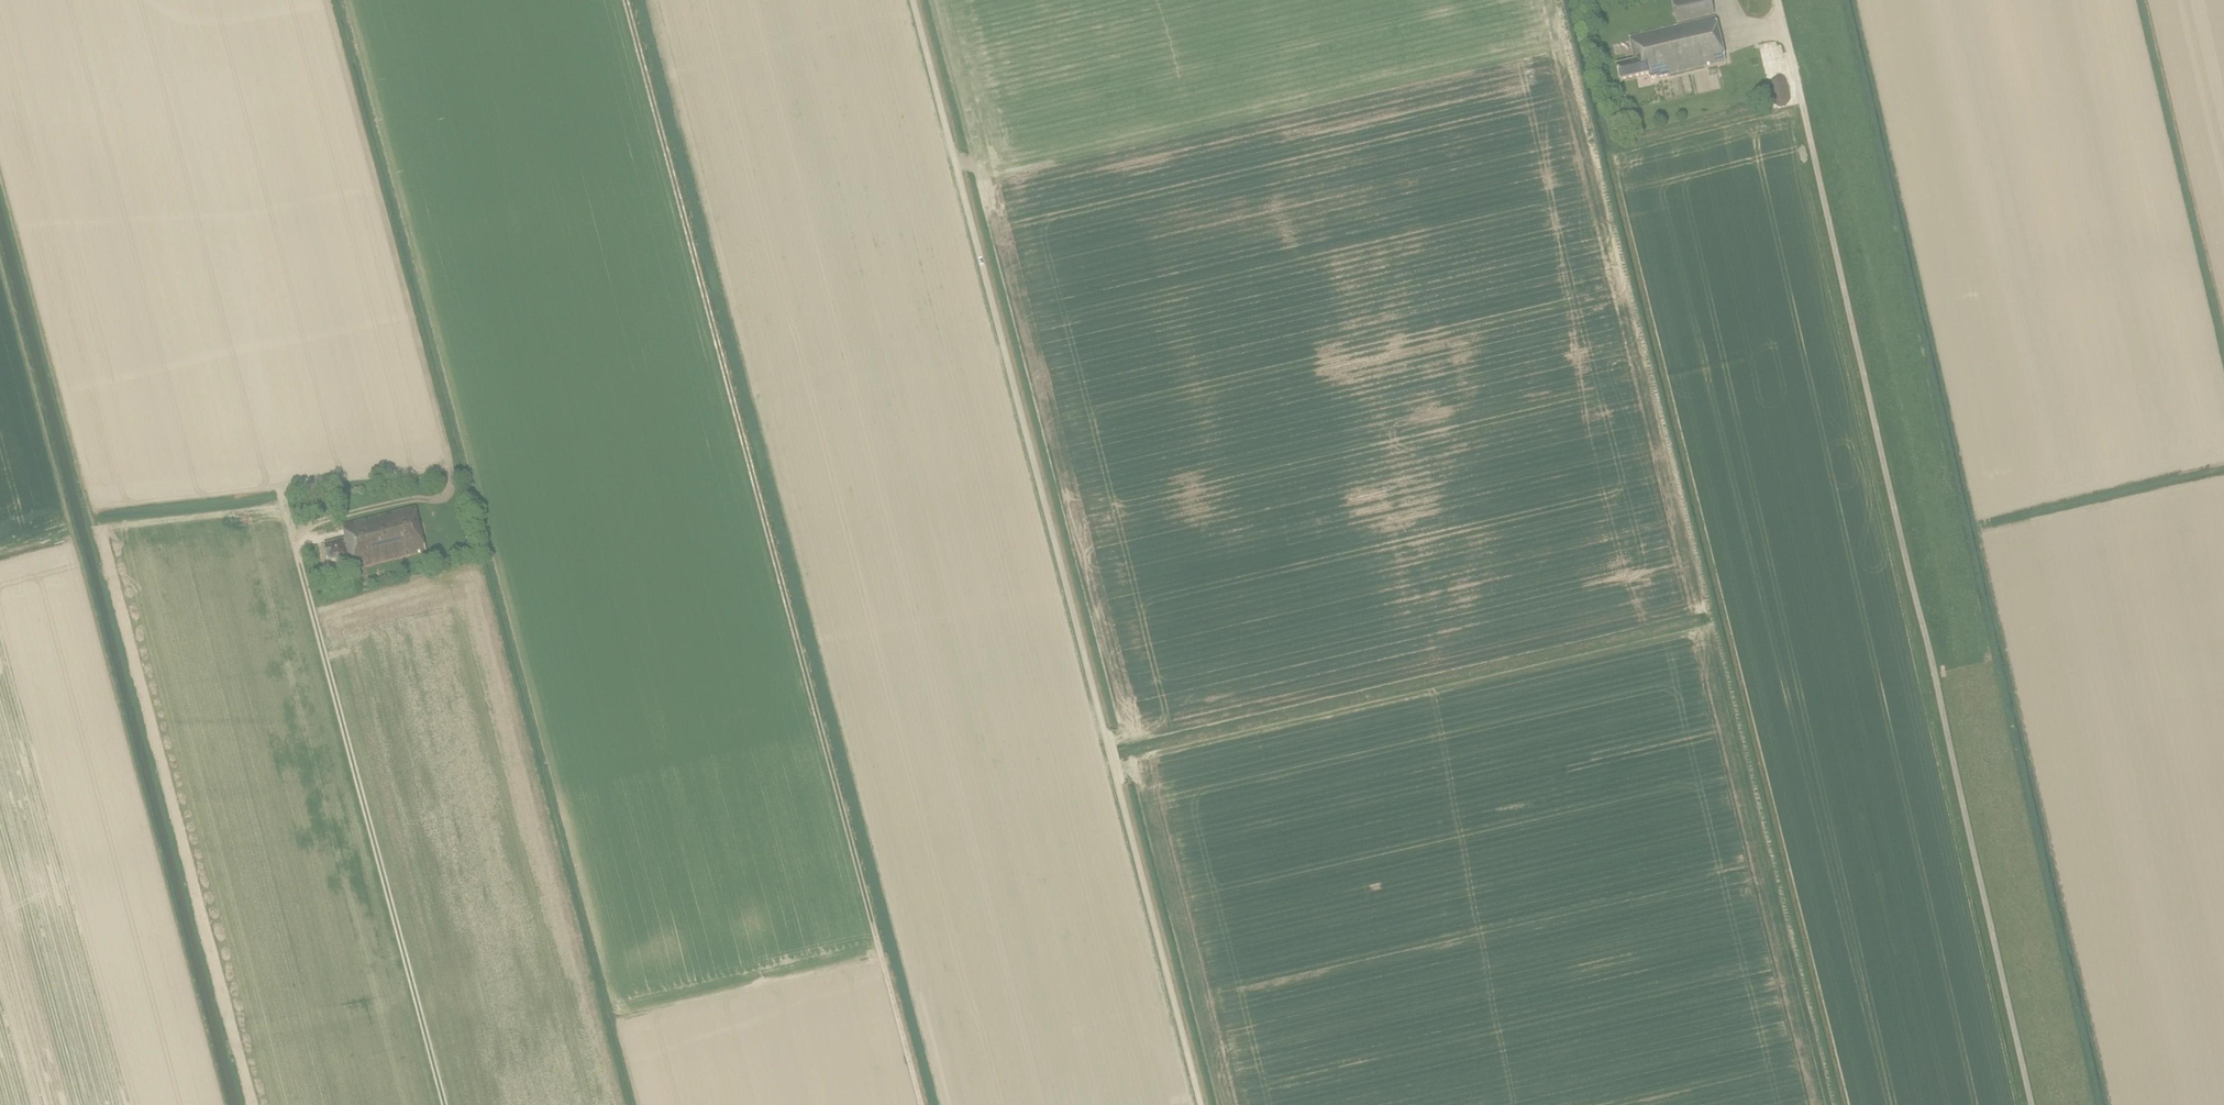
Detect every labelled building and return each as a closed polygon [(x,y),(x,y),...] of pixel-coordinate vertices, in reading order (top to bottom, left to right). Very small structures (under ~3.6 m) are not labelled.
[(1711,0),(1672,0),(1677,22),(1715,13),(1711,0)] [(1726,60),(1715,15),(1630,36),(1636,60),(1618,64),(1621,79),(1649,72),(1650,76),(1660,74),(1660,76),(1726,60)] [(339,560),(349,557),(351,564),(352,570),(426,552),(424,546),(425,545),(417,512),(416,512),(415,506),(342,523),(344,539),(324,544),(325,552),(329,563),(331,563),(340,561),(339,560)]
